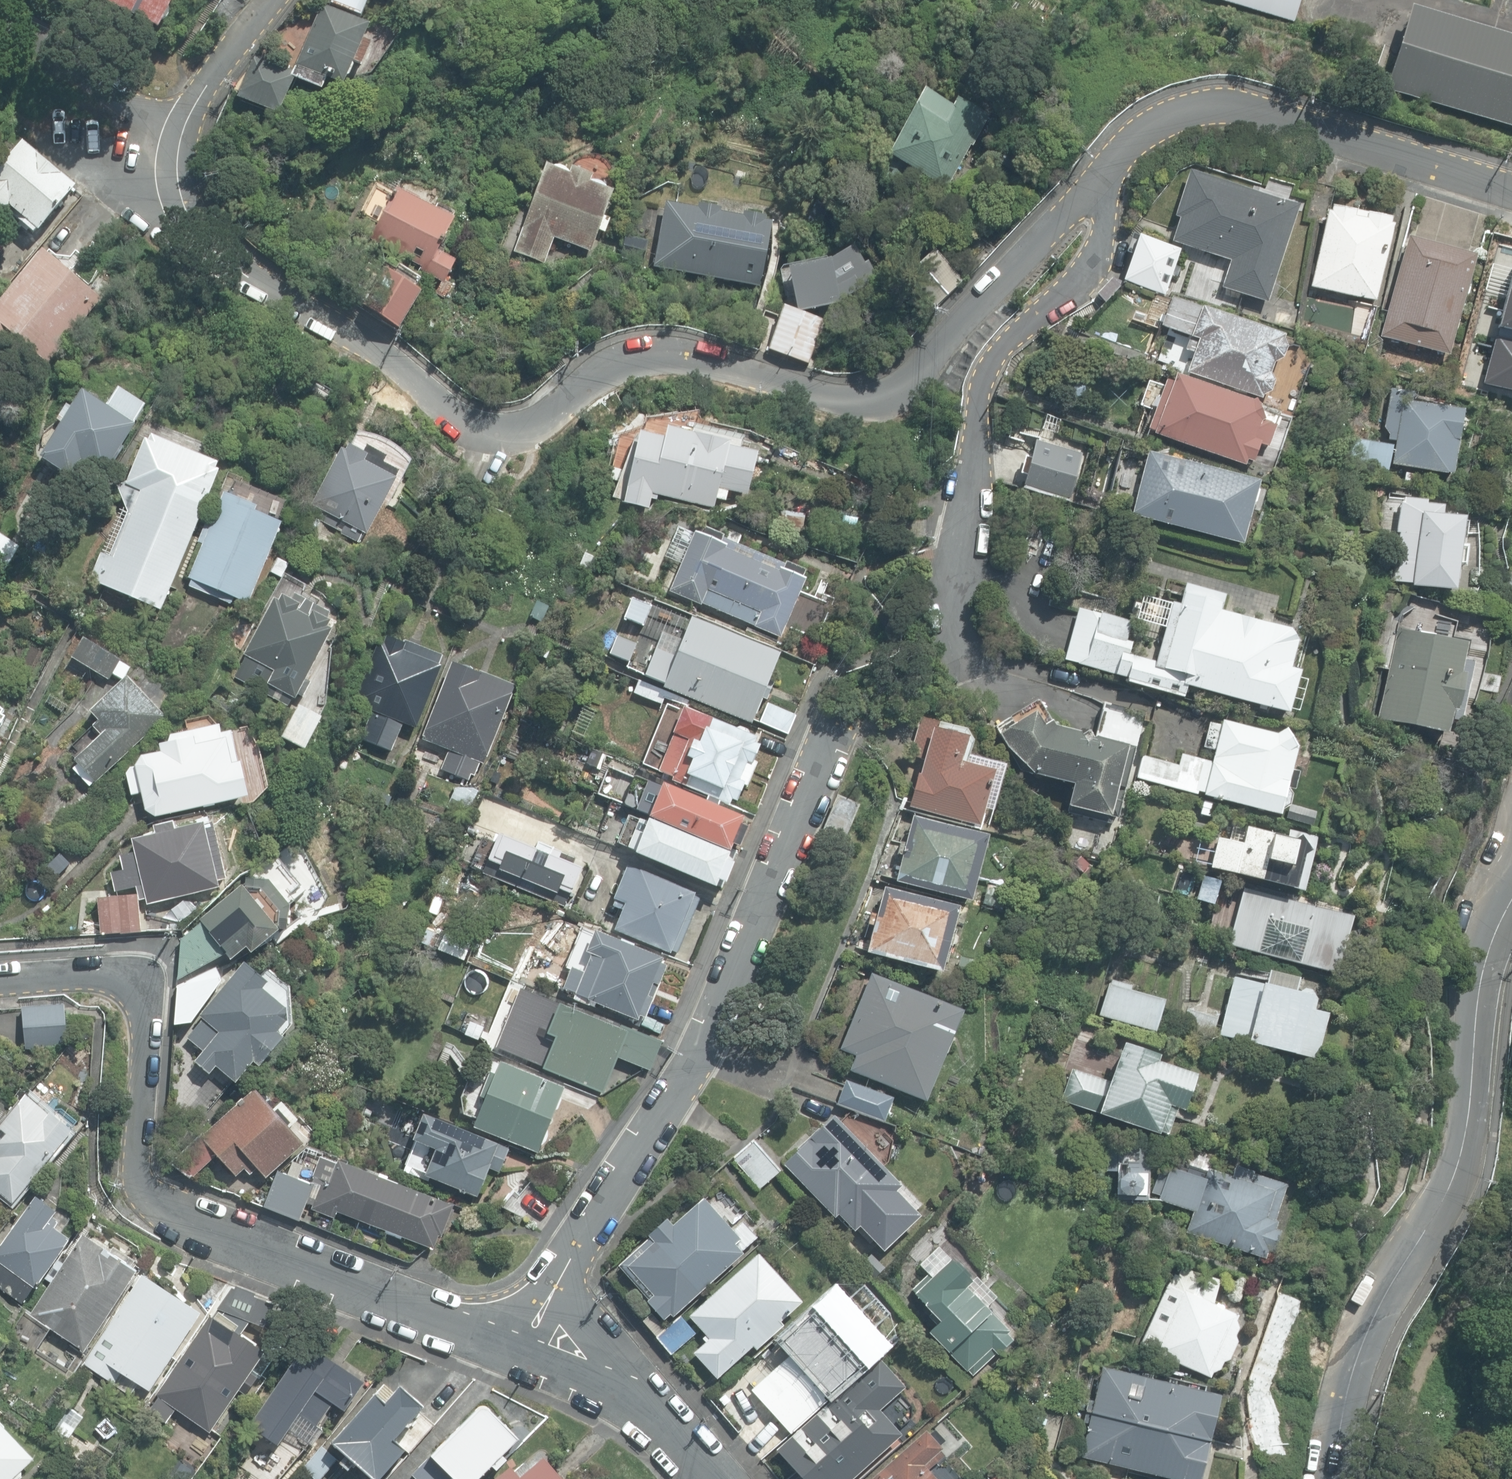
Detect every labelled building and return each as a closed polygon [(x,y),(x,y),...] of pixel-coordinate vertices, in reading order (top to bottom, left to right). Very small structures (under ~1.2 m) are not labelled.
[(160,30),(175,0),(99,0),(160,30)] [(362,18),(370,0),(334,0),(332,5),(362,18)] [(1295,25),(1303,0),(1213,0),(1295,25)] [(236,97),(277,115),(280,110),(281,110),(294,79),(322,90),(326,79),(343,86),(353,63),(361,66),(372,43),(363,39),(369,25),(322,4),(293,72),(254,55),(236,97)] [(1511,128),(1511,38),(1410,8),(1385,90),(1511,128)] [(886,156),(945,188),(969,144),(973,146),(991,114),(957,95),(952,103),(924,88),(886,156)] [(35,233),(38,230),(40,232),(78,187),(25,142),(0,171),(0,209),(6,214),(12,207),(23,216),(20,220),(35,233)] [(513,252),(544,263),(553,237),(590,251),(598,230),(604,232),(610,218),(603,215),(613,190),(589,182),(592,175),(571,168),(569,174),(545,165),(513,252)] [(1220,287),(1266,302),(1298,206),(1188,170),(1173,216),(1179,218),(1171,242),(1229,261),(1220,287)] [(1311,289),(1376,303),(1393,226),(1390,225),(1391,220),(1331,206),(1335,189),(1317,185),(1309,222),(1325,225),(1311,289)] [(436,294),(445,298),(452,285),(446,281),(456,261),(438,251),(455,221),(452,219),(456,213),(439,204),(435,210),(397,189),(370,240),(423,268),(421,271),(442,283),(436,294)] [(653,269),(761,289),(773,221),(767,220),(768,216),(743,212),(742,216),(722,212),(722,208),(698,204),(697,208),(665,203),(653,269)] [(617,257),(644,264),(652,230),(626,223),(617,257)] [(1123,281),(1162,295),(1178,251),(1138,237),(1123,281)] [(1380,338),(1448,356),(1476,256),(1407,237),(1380,338)] [(828,262),(787,271),(796,314),(837,304),(879,282),(859,242),(828,262)] [(901,280),(930,311),(961,281),(932,251),(901,280)] [(48,364),(102,300),(44,252),(0,305),(0,335),(9,342),(14,336),(48,364)] [(1494,259),(1479,316),(1485,318),(1480,336),(1475,335),(1464,377),(1511,390),(1511,263),(1494,259)] [(364,305),(400,330),(422,295),(386,272),(364,305)] [(1098,294),(1106,302),(1121,286),(1113,278),(1098,294)] [(1187,374),(1261,400),(1263,396),(1271,393),(1275,382),(1271,373),(1274,364),(1282,360),(1286,349),(1282,341),(1283,338),(1170,300),(1161,327),(1190,337),(1185,350),(1194,353),(1187,374)] [(1268,320),(1291,327),(1296,310),(1273,303),(1268,320)] [(767,350),(807,364),(821,324),(781,311),(767,350)] [(1153,434),(1244,466),(1246,460),(1252,462),(1259,444),(1267,447),(1274,426),(1261,421),(1262,421),(1252,402),(1249,403),(1173,377),(1170,385),(1163,382),(1157,399),(1153,398),(1150,407),(1154,409),(1148,425),(1155,427),(1153,434)] [(40,458),(70,478),(82,460),(103,474),(112,460),(115,461),(124,447),(122,445),(135,424),(134,424),(146,406),(118,388),(106,406),(83,391),(72,408),(67,405),(57,420),(62,424),(40,458)] [(1446,473),(1453,474),(1463,411),(1413,403),(1415,392),(1390,388),(1385,427),(1391,441),(1395,441),(1391,465),(1446,474),(1446,473)] [(624,503),(649,509),(652,498),(657,499),(658,495),(715,508),(717,499),(726,501),(729,492),(748,496),(757,453),(730,447),(731,442),(667,428),(665,439),(640,433),(624,503)] [(90,580),(162,611),(221,471),(218,470),(220,464),(153,435),(150,442),(147,441),(129,483),(119,487),(129,512),(111,555),(102,552),(90,580)] [(1000,461),(1028,468),(1033,446),(1006,439),(1000,461)] [(1361,477),(1380,481),(1382,472),(1386,473),(1391,446),(1352,439),(1348,457),(1361,477)] [(339,532),(360,544),(366,534),(367,534),(397,479),(396,479),(400,472),(385,464),(388,458),(368,448),(365,453),(350,445),(346,452),(342,450),(311,512),(340,530),(339,532)] [(1131,515),(1243,545),(1260,482),(1147,452),(1131,515)] [(232,596),(250,604),(282,524),(273,520),(271,517),(261,513),(255,514),(258,508),(224,494),(211,524),(207,522),(199,542),(203,544),(190,578),(197,581),(194,588),(229,602),(232,596)] [(1411,587),(1455,591),(1457,566),(1466,567),(1468,544),(1461,543),(1463,520),(1442,518),(1443,507),(1426,505),(1426,500),(1402,497),(1401,503),(1398,503),(1395,534),(1399,535),(1394,582),(1411,584),(1411,587)] [(771,527),(802,531),(805,514),(774,509),(771,527)] [(755,627),(781,638),(806,580),(803,578),(806,571),(786,562),(785,564),(724,538),(725,535),(703,526),(700,533),(696,532),(695,533),(679,526),(666,557),(672,560),(662,584),(672,588),(670,592),(702,605),(702,604),(755,626),(755,627)] [(5,571),(21,547),(0,533),(0,568),(5,571)] [(580,566),(596,573),(601,560),(585,554),(580,566)] [(238,680),(290,707),(294,699),(297,700),(299,695),(304,698),(312,682),(307,679),(333,630),(330,628),(333,622),(328,620),(332,613),(286,589),(289,582),(280,578),(257,621),(261,623),(244,656),(249,659),(238,680)] [(1187,686),(1288,714),(1300,671),(1291,668),(1298,641),(1297,640),(1290,628),(1216,610),(1218,605),(1211,594),(1200,591),(1190,597),(1189,602),(1181,600),(1174,626),(1169,630),(1164,646),(1167,652),(1166,655),(1130,647),(1133,634),(1087,622),(1077,664),(1127,678),(1127,681),(1184,696),(1187,686)] [(624,619),(644,627),(651,606),(632,598),(624,619)] [(662,688),(751,725),(762,698),(766,700),(774,682),(768,679),(778,653),(692,617),(675,657),(656,649),(645,675),(664,683),(662,688)] [(1419,727),(1446,733),(1449,718),(1460,721),(1473,661),(1462,658),(1465,643),(1419,633),(1418,633),(1395,628),(1376,718),(1417,727),(1419,727)] [(358,752),(375,759),(380,747),(391,751),(399,732),(408,736),(412,726),(416,728),(441,666),(439,665),(442,655),(404,640),(403,642),(386,636),(384,643),(378,640),(353,703),(372,710),(360,738),(363,739),(358,752)] [(609,654),(629,661),(636,644),(616,636),(609,654)] [(112,674),(122,680),(130,666),(120,661),(120,660),(84,638),(72,657),(109,680),(112,674)] [(546,658),(552,643),(541,639),(535,654),(546,658)] [(440,769),(467,780),(470,774),(474,775),(479,762),(483,763),(486,756),(487,756),(515,685),(480,671),(479,673),(452,662),(422,736),(423,736),(421,739),(448,750),(440,769)] [(627,669),(634,672),(637,665),(630,662),(627,669)] [(72,768),(89,786),(94,782),(95,782),(165,716),(127,676),(90,711),(99,720),(93,726),(101,735),(74,760),(77,763),(72,768)] [(1074,815),(1096,820),(1096,818),(1103,820),(1104,815),(1118,819),(1133,748),(1127,747),(1127,745),(1095,738),(1084,742),(1079,732),(1053,727),(1038,702),(996,727),(995,732),(996,733),(1019,771),(1073,783),(1068,806),(1070,806),(1068,812),(1074,813),(1074,815)] [(759,722),(787,734),(795,715),(767,703),(759,722)] [(283,737),(306,749),(322,717),(299,705),(283,737)] [(8,717),(4,715),(7,711),(0,707),(0,732),(8,717)] [(671,780),(729,803),(731,799),(738,801),(745,784),(747,785),(755,764),(753,763),(760,745),(755,743),(757,737),(750,734),(748,730),(739,727),(734,727),(683,707),(673,733),(687,739),(686,741),(674,736),(660,771),(673,777),(671,780)] [(909,807),(980,825),(983,810),(992,812),(1004,765),(968,756),(971,741),(963,728),(919,717),(909,757),(921,760),(917,775),(917,774),(909,807)] [(1203,795),(1280,815),(1281,809),(1289,805),(1292,794),(1288,788),(1294,790),(1299,772),(1292,770),(1298,746),(1295,746),(1285,727),(1275,734),(1222,717),(1220,727),(1209,724),(1203,747),(1214,750),(1211,761),(1180,754),(1177,765),(1141,756),(1135,778),(1197,794),(1198,791),(1203,792),(1203,795)] [(145,810),(155,817),(204,805),(204,807),(215,805),(215,803),(248,797),(241,761),(238,761),(231,731),(221,733),(219,725),(171,735),(170,740),(159,743),(162,753),(142,757),(136,766),(136,768),(130,769),(127,775),(131,796),(142,794),(145,810)] [(648,817),(729,851),(732,844),(739,847),(748,827),(740,823),(743,818),(718,807),(720,802),(707,797),(705,803),(661,785),(648,817)] [(823,834),(844,842),(860,802),(838,794),(823,834)] [(1203,800),(1199,813),(1213,816),(1216,804),(1203,800)] [(894,882),(968,901),(985,836),(911,817),(904,843),(899,842),(896,854),(901,855),(894,882)] [(627,850),(722,887),(735,854),(648,819),(646,824),(639,821),(627,850)] [(142,885),(147,904),(219,887),(218,881),(226,879),(213,822),(204,824),(204,822),(174,829),(173,822),(153,826),(155,834),(131,839),(134,852),(119,855),(123,869),(110,872),(115,892),(142,885)] [(1209,865),(1304,890),(1318,835),(1289,828),(1287,836),(1233,823),(1229,840),(1216,837),(1209,865)] [(535,849),(498,834),(494,842),(483,837),(471,867),(482,871),(482,874),(565,907),(581,868),(558,858),(561,852),(537,842),(535,849)] [(1074,863),(1082,872),(1090,865),(1082,856),(1074,863)] [(670,953),(695,892),(628,864),(613,899),(615,900),(613,906),(621,909),(613,929),(670,953)] [(1195,899),(1213,904),(1220,880),(1202,875),(1195,899)] [(181,938),(177,980),(202,966),(214,959),(226,953),(230,959),(246,947),(251,953),(278,931),(277,930),(285,931),(290,906),(269,879),(246,878),(245,889),(242,885),(199,920),(201,922),(181,938)] [(981,904),(1001,909),(1005,889),(986,884),(981,904)] [(865,953),(940,972),(957,906),(882,887),(875,913),(870,912),(867,924),(872,925),(865,953)] [(1227,944),(1334,973),(1350,916),(1299,902),(1299,900),(1292,898),(1291,900),(1243,887),(1227,944)] [(341,891),(335,895),(336,903),(343,906),(348,902),(347,894),(341,891)] [(98,898),(101,934),(141,931),(138,895),(98,898)] [(596,1003),(638,1020),(640,1016),(645,1018),(666,965),(661,963),(663,958),(593,930),(584,952),(590,955),(584,971),(571,966),(562,989),(574,994),(572,999),(594,1008),(596,1003)] [(955,976),(973,980),(977,961),(959,956),(955,976)] [(201,1053),(235,1082),(253,1061),(259,1066),(284,1037),(277,1032),(287,1020),(286,1007),(284,1007),(289,987),(266,968),(260,976),(243,962),(199,1015),(204,1019),(194,1030),(209,1043),(201,1053)] [(1275,1050),(1316,1061),(1328,1013),(1313,1010),(1316,999),(1311,989),(1304,988),(1296,991),(1294,991),(1298,978),(1267,970),(1263,983),(1233,976),(1218,1035),(1253,1044),(1259,1052),(1270,1054),(1275,1050)] [(849,1070),(926,1101),(944,1056),(947,1057),(953,1040),(949,1038),(960,1010),(870,973),(840,1049),(855,1055),(849,1070)] [(1098,1016),(1154,1032),(1163,1000),(1130,990),(1132,985),(1113,980),(1112,985),(1107,984),(1098,1016)] [(541,1069),(602,1094),(617,1057),(649,1070),(661,1040),(620,1024),(618,1028),(519,988),(496,1047),(534,1063),(541,1046),(549,1049),(541,1069)] [(22,1006),(25,1050),(69,1047),(66,1003),(22,1006)] [(1179,1031),(1210,1042),(1217,1019),(1187,1009),(1179,1031)] [(465,1032),(480,1038),(484,1027),(469,1021),(465,1032)] [(1157,1131),(1165,1134),(1175,1108),(1181,1110),(1195,1075),(1156,1060),(1158,1055),(1120,1041),(1110,1068),(1105,1066),(1100,1078),(1071,1067),(1058,1102),(1099,1114),(1100,1111),(1157,1133),(1157,1131)] [(473,1126),(538,1152),(541,1143),(542,1143),(542,1142),(543,1142),(544,1141),(544,1140),(545,1140),(545,1139),(546,1139),(546,1138),(546,1137),(546,1136),(547,1136),(547,1135),(547,1134),(547,1133),(546,1132),(546,1131),(564,1087),(500,1062),(499,1064),(493,1062),(480,1096),(484,1098),(473,1126)] [(837,1104),(884,1121),(893,1097),(846,1080),(837,1104)] [(169,1163),(187,1183),(217,1155),(236,1176),(244,1168),(250,1175),(258,1168),(266,1177),(275,1169),(303,1144),(291,1130),(300,1122),(282,1102),(273,1110),(273,1107),(273,1104),(272,1101),(269,1099),(267,1097),(264,1096),(261,1096),(255,1090),(204,1135),(203,1133),(169,1163)] [(13,1203),(73,1131),(51,1112),(49,1114),(26,1094),(0,1124),(0,1193),(13,1203)] [(405,1165),(477,1196),(480,1188),(482,1187),(487,1175),(486,1171),(488,1168),(499,1173),(509,1148),(423,1113),(412,1139),(416,1141),(405,1165)] [(838,1214),(855,1231),(902,1186),(834,1114),(783,1165),(834,1218),(838,1214)] [(732,1157),(760,1188),(780,1170),(752,1140),(732,1157)] [(402,1237),(433,1248),(438,1235),(441,1236),(453,1205),(336,1162),(323,1157),(324,1153),(308,1147),(281,1171),(275,1169),(262,1206),(300,1220),(306,1203),(312,1205),(311,1209),(335,1217),(336,1214),(342,1217),(343,1214),(385,1229),(384,1232),(401,1239),(402,1237)] [(1120,1156),(1120,1202),(1148,1201),(1148,1156),(1120,1156)] [(1185,1232),(1265,1258),(1268,1250),(1273,1252),(1280,1230),(1275,1229),(1278,1220),(1275,1220),(1287,1184),(1253,1173),(1254,1171),(1238,1166),(1235,1177),(1208,1168),(1204,1179),(1168,1167),(1167,1170),(1160,1167),(1152,1191),(1159,1194),(1157,1199),(1192,1211),(1185,1232)] [(746,1211),(721,1184),(704,1199),(702,1197),(672,1225),(666,1218),(647,1235),(649,1238),(619,1265),(649,1298),(646,1301),(663,1320),(670,1313),(673,1316),(743,1253),(741,1251),(757,1237),(742,1221),(732,1231),(725,1222),(728,1219),(732,1224),(746,1211)] [(22,1304),(34,1286),(35,1288),(71,1238),(55,1227),(59,1220),(53,1216),(56,1211),(36,1197),(0,1246),(0,1288),(22,1304)] [(54,1330),(84,1352),(138,1270),(83,1234),(29,1316),(32,1318),(21,1334),(36,1344),(47,1328),(53,1332),(54,1330)] [(846,1243),(857,1256),(866,1248),(855,1235),(846,1243)] [(693,1353),(716,1378),(751,1345),(755,1350),(781,1326),(777,1322),(801,1301),(757,1253),(688,1316),(709,1338),(693,1353)] [(967,1370),(972,1375),(995,1352),(997,1354),(1012,1339),(1006,1333),(1008,1330),(970,1291),(968,1292),(964,1288),(971,1281),(951,1260),(932,1279),(928,1274),(912,1289),(933,1310),(928,1315),(935,1323),(927,1331),(966,1371),(967,1370)] [(1141,1345),(1217,1378),(1223,1361),(1229,1359),(1237,1341),(1234,1335),(1238,1327),(1236,1319),(1238,1314),(1216,1301),(1216,1291),(1219,1279),(1213,1275),(1203,1298),(1189,1292),(1197,1273),(1180,1266),(1171,1287),(1166,1285),(1141,1345)] [(804,1278),(815,1291),(824,1283),(814,1270),(804,1278)] [(99,1372),(132,1393),(139,1383),(150,1390),(202,1312),(141,1273),(90,1350),(96,1354),(91,1362),(101,1369),(99,1372)] [(196,1297),(207,1313),(228,1281),(210,1273),(196,1297)] [(176,1409),(210,1432),(239,1390),(245,1394),(267,1362),(261,1358),(265,1351),(226,1325),(230,1318),(265,1338),(286,1304),(229,1282),(209,1314),(210,1315),(155,1394),(159,1397),(149,1411),(166,1423),(176,1409)] [(750,1388),(790,1433),(826,1400),(823,1397),(882,1344),(865,1326),(863,1327),(834,1295),(783,1340),(792,1350),(750,1388)] [(656,1337),(671,1354),(695,1332),(681,1315),(656,1337)] [(288,1430),(309,1444),(320,1428),(316,1425),(332,1402),(344,1411),(364,1382),(305,1342),(249,1425),(277,1444),(288,1430)] [(803,1478),(851,1478),(901,1434),(879,1409),(905,1386),(878,1356),(775,1448),(803,1478)] [(1224,1392),(1109,1366),(1098,1413),(1213,1438),(1224,1392)] [(374,1478),(378,1478),(405,1448),(409,1452),(434,1424),(418,1410),(423,1405),(400,1385),(385,1402),(375,1392),(332,1442),(346,1453),(339,1461),(348,1469),(354,1462),(374,1478)] [(491,1464),(496,1469),(506,1458),(502,1454),(518,1438),(518,1437),(487,1407),(486,1406),(484,1405),(483,1405),(481,1405),(479,1405),(478,1406),(412,1473),(418,1478),(476,1478),(491,1464)] [(65,1440),(81,1415),(67,1406),(51,1431),(65,1440)] [(1098,1413),(1089,1455),(1190,1478),(1204,1478),(1213,1438),(1098,1413)] [(22,1475),(22,1470),(34,1458),(0,1422),(0,1478),(18,1478),(22,1475)] [(927,1469),(943,1455),(938,1449),(946,1442),(934,1429),(928,1434),(924,1429),(869,1478),(936,1478),(927,1469)] [(336,1458),(324,1448),(304,1471),(314,1478),(320,1478),(336,1458)] [(543,1455),(519,1476),(510,1465),(493,1478),(563,1478),(543,1455)]
